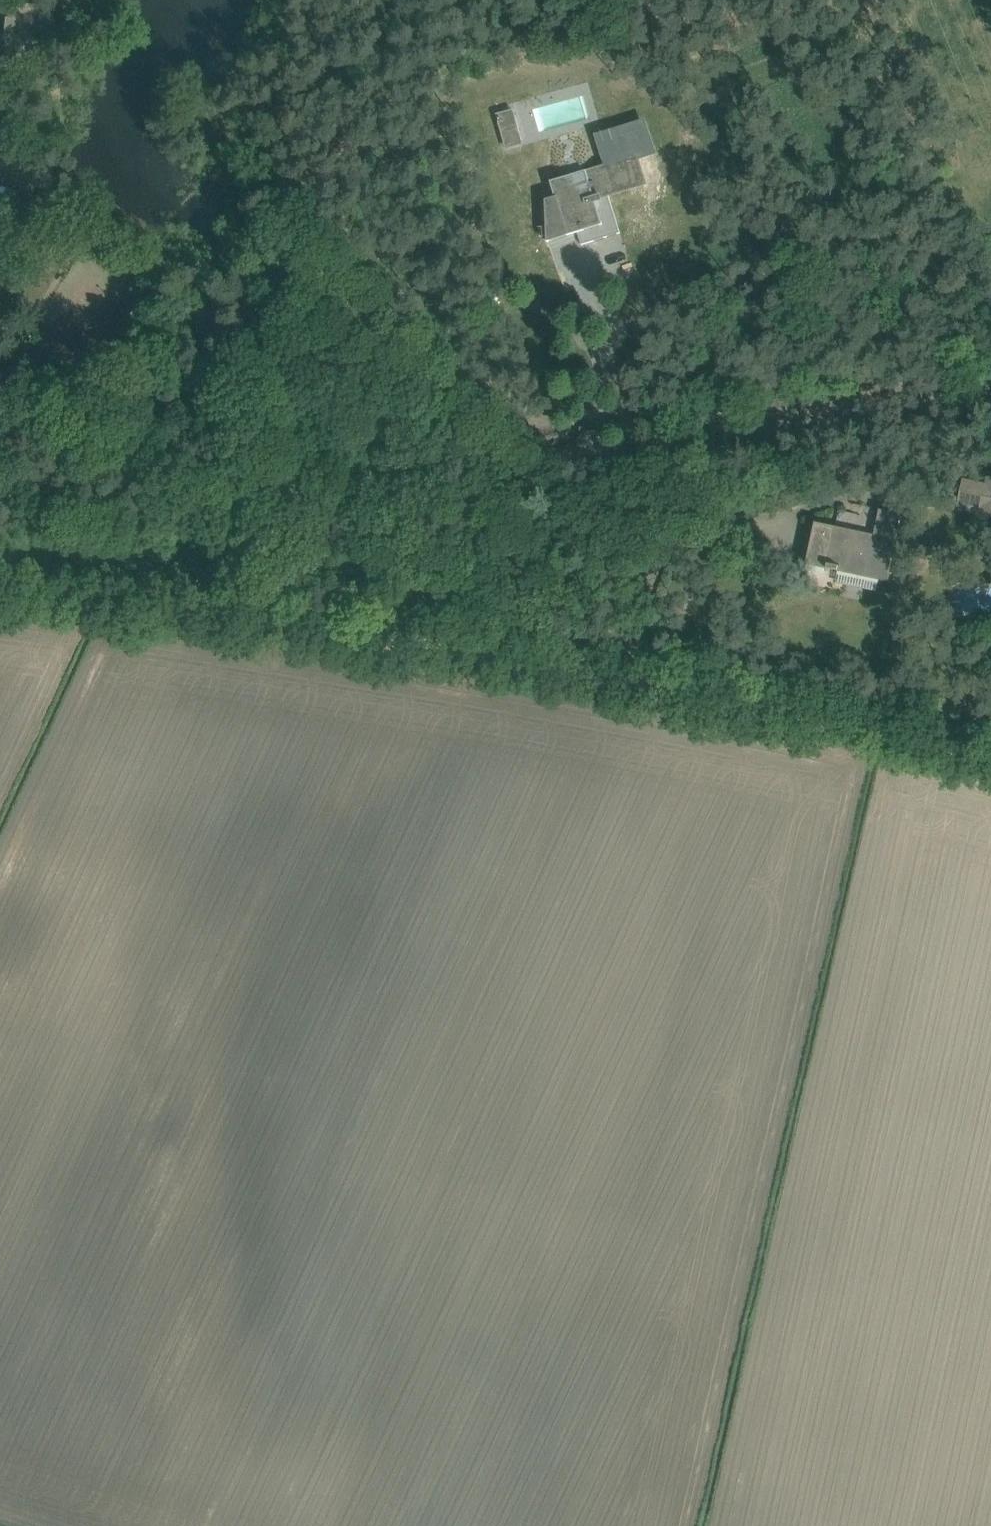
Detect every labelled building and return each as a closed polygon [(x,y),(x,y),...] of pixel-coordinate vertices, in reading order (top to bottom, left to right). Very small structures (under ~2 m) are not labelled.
[(0,59),(0,65),(37,69),(40,39),(50,40),(52,22),(50,22),(52,1),(42,0),(8,0),(7,1),(6,17),(5,17),(0,59)] [(513,108),(496,113),(505,149),(523,144),(513,108)] [(557,197),(546,200),(548,242),(549,241),(549,232),(566,227),(568,234),(577,231),(582,245),(620,233),(608,194),(644,183),(637,157),(653,152),(644,122),(598,136),(608,166),(585,173),(585,170),(552,181),(557,197)] [(960,478),(954,506),(990,514),(990,484),(960,478)] [(837,526),(815,522),(806,563),(807,563),(808,561),(827,565),(827,567),(838,570),(839,566),(880,576),(880,578),(887,580),(902,514),(880,509),(874,537),(836,530),(837,526)]
